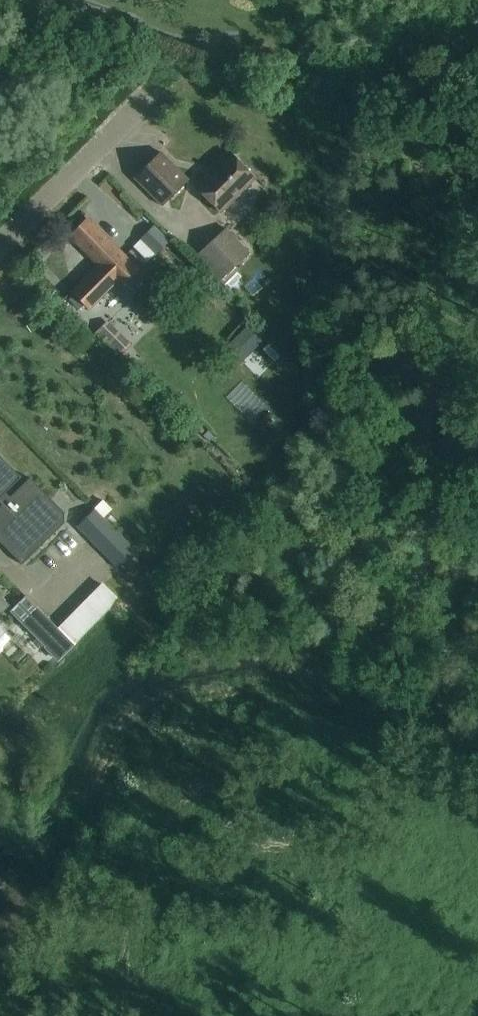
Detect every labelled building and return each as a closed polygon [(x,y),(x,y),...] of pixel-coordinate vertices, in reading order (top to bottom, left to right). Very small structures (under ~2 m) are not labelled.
[(163,207),(189,181),(161,153),(135,178),(163,207)] [(220,212),(255,178),(230,154),(196,188),(220,212)] [(121,288),(139,270),(88,219),(70,237),(98,265),(72,291),(90,309),(116,283),(121,288)] [(156,253),(169,240),(153,225),(141,237),(156,253)] [(249,253),(226,229),(196,256),(219,279),(249,253)] [(108,319),(94,332),(118,356),(131,343),(108,319)] [(247,327),(234,339),(249,354),(262,341),(247,327)] [(268,340),(250,359),(264,371),(282,352),(268,340)] [(2,505),(0,507),(0,542),(22,565),(65,523),(65,513),(30,478),(11,497),(6,493),(22,478),(0,456),(0,502),(2,505)] [(137,552),(103,518),(112,509),(103,500),(77,526),(119,569),(137,552)] [(60,624),(78,642),(123,597),(105,579),(60,624)] [(44,614),(26,596),(9,612),(33,636),(57,660),(73,644),(44,614)] [(11,626),(0,615),(0,637),(11,626)]
